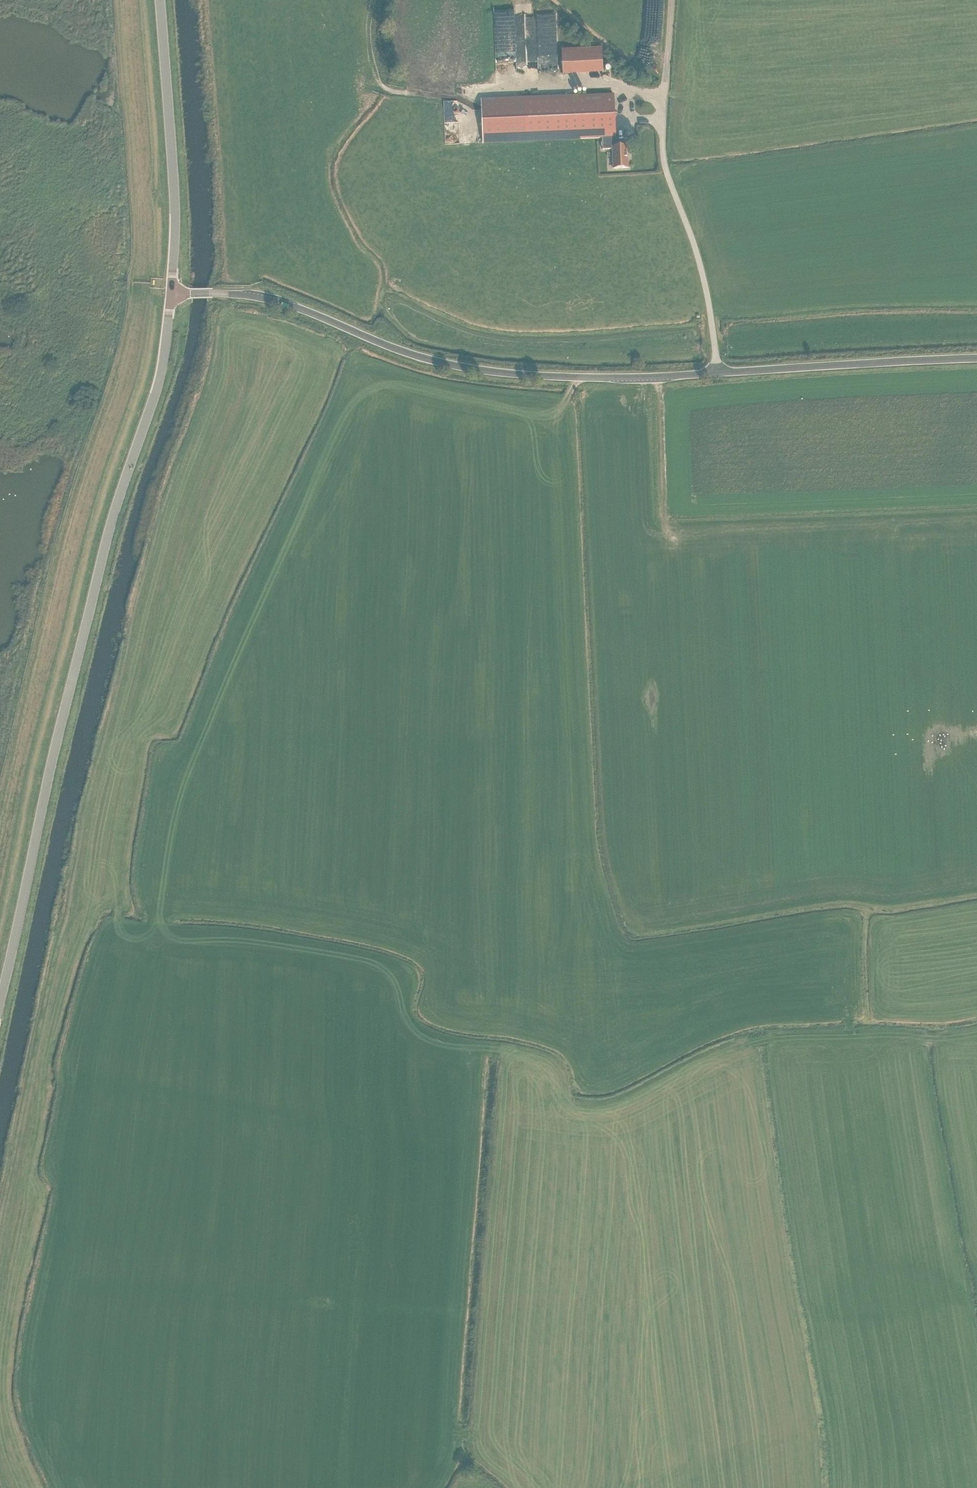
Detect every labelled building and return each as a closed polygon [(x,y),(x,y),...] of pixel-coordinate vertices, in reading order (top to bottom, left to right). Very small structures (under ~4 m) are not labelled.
[(528,11),(529,53),(539,53),(540,66),(559,66),(557,10),(528,11)] [(602,48),(562,50),(563,75),(603,73),(602,48)] [(628,147),(616,147),(615,137),(616,137),(614,94),(484,100),(484,144),(602,138),(603,150),(613,149),(613,169),(629,168),(628,154),(628,147)] [(486,1054),(486,1064),(503,1064),(503,1054),(486,1054)]
